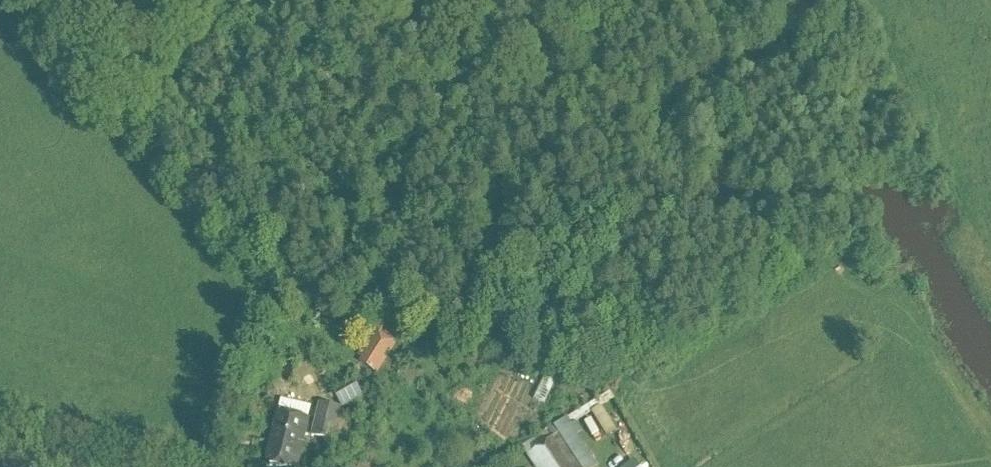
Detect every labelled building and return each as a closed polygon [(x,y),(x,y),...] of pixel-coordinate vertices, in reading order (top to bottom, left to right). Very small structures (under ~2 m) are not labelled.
[(383,336),(367,370),(382,377),(398,343),(383,336)] [(357,387),(338,396),(342,406),(362,398),(357,387)] [(320,406),(312,438),(333,443),(341,411),(320,406)] [(272,463),(271,466),(299,466),(310,423),(279,415),(267,462),(272,463)] [(527,458),(533,466),(579,466),(558,437),(527,458)]
